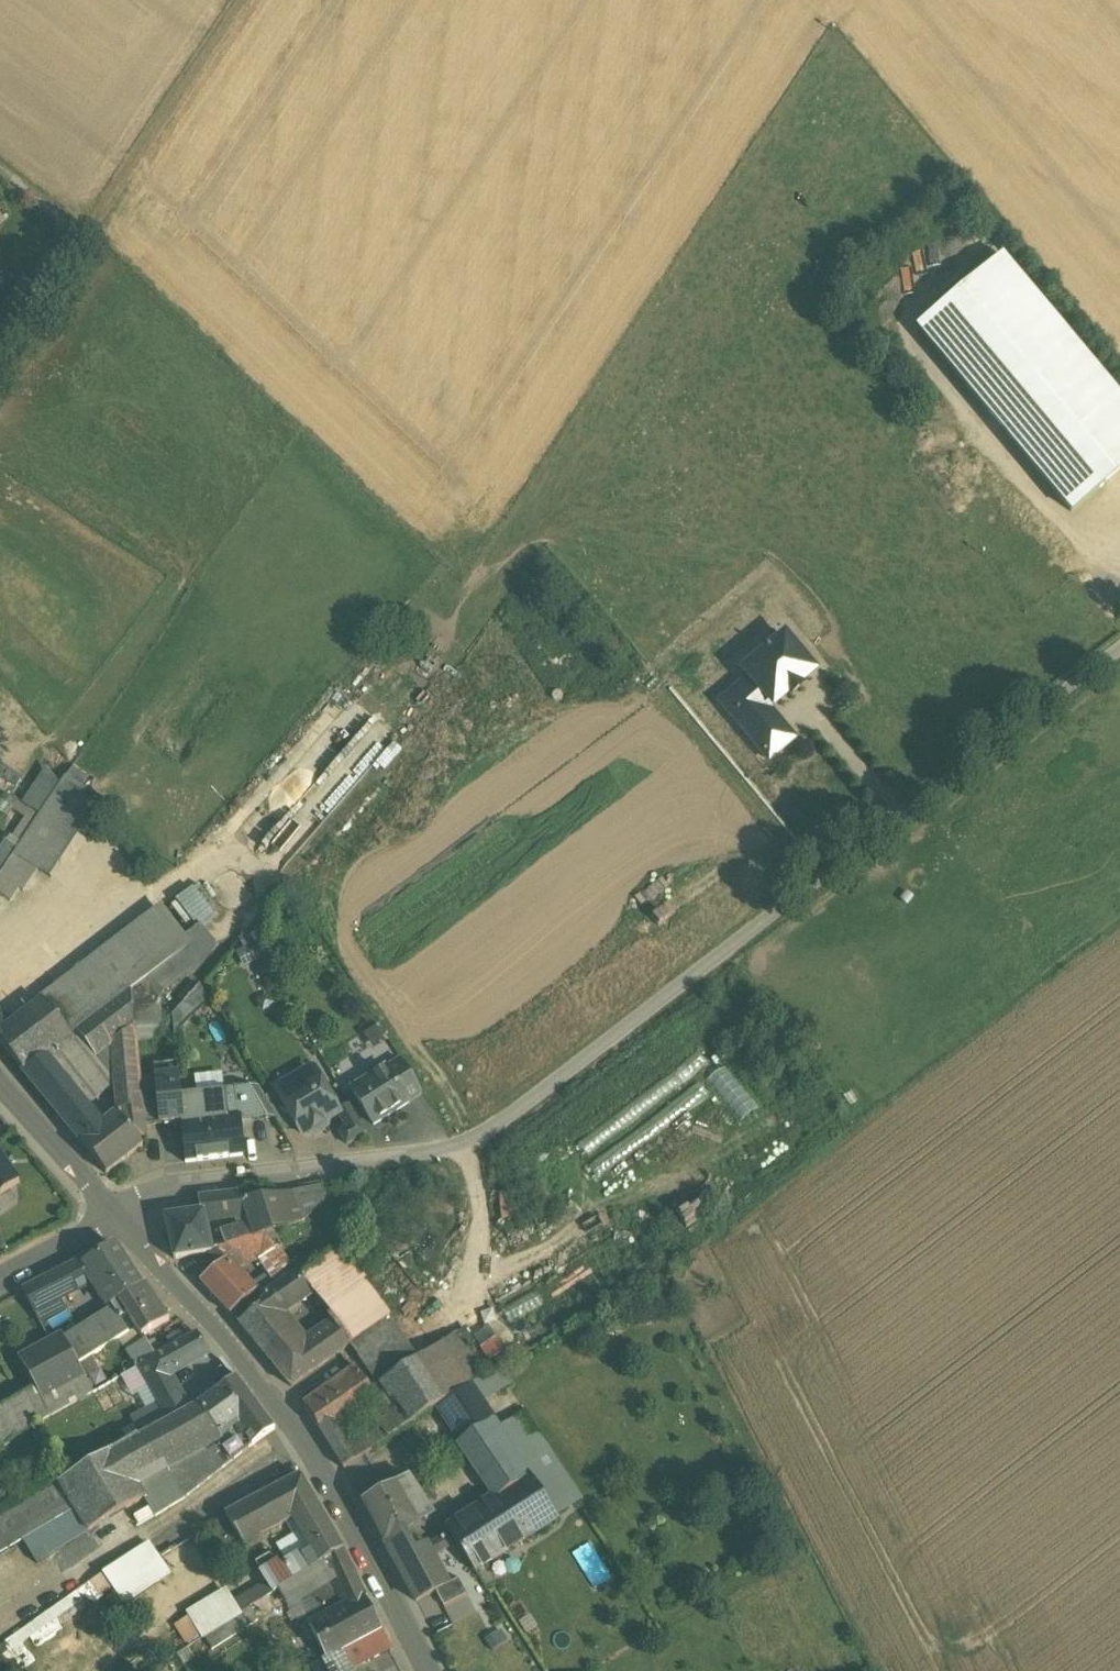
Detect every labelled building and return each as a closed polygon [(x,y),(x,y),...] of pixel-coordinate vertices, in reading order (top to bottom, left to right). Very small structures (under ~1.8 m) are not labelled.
[(918,329),(1071,512),(1119,471),(1119,398),(1003,258),(918,329)] [(769,648),(743,670),(747,675),(751,679),(775,708),(789,696),(792,699),(803,689),(801,686),(818,672),(800,650),(797,653),(786,639),(772,651),(769,648)] [(769,761),(794,741),(770,712),(775,708),(751,679),(721,704),(769,761)] [(0,766),(0,783),(2,780),(15,789),(22,779),(0,766)] [(17,849),(14,854),(38,870),(84,802),(60,786),(17,849)] [(7,819),(14,808),(11,807),(14,802),(5,795),(0,802),(0,815),(7,819)] [(84,802),(38,870),(49,877),(95,809),(84,802)] [(0,849),(0,875),(14,854),(17,849),(5,841),(0,849)] [(14,854),(0,875),(0,876),(20,889),(24,892),(38,870),(14,854)] [(0,876),(0,896),(10,903),(20,889),(0,876)] [(212,909),(197,887),(188,893),(204,915),(212,909)] [(171,908),(188,927),(195,921),(179,901),(171,908)] [(155,911),(43,1002),(71,1037),(75,1033),(130,991),(130,993),(185,950),(155,911)] [(245,968),(260,959),(252,945),(237,954),(245,968)] [(130,991),(75,1033),(95,1059),(109,1049),(133,1029),(130,993),(130,991)] [(43,1002),(0,1035),(0,1043),(24,1073),(46,1057),(47,1057),(72,1038),(71,1037),(43,1002)] [(133,1029),(109,1049),(125,1109),(140,1100),(138,1082),(133,1029)] [(584,1153),(710,1068),(701,1055),(575,1140),(584,1153)] [(89,1108),(46,1057),(24,1073),(70,1130),(87,1116),(89,1108)] [(422,1094),(401,1060),(387,1069),(407,1103),(422,1094)] [(756,1107),(724,1065),(709,1077),(741,1119),(756,1107)] [(386,1069),(372,1077),(374,1081),(354,1093),(374,1125),(408,1104),(407,1103),(387,1069),(386,1069)] [(308,1072),(302,1076),(299,1087),(280,1098),(296,1126),(302,1136),(313,1134),(326,1126),(327,1120),(338,1114),(339,1114),(315,1074),(308,1072)] [(178,1077),(156,1080),(160,1125),(182,1123),(180,1097),(178,1077)] [(156,1080),(138,1082),(140,1100),(143,1127),(160,1125),(156,1080)] [(258,1087),(225,1091),(228,1121),(238,1120),(274,1116),(265,1099),(258,1087)] [(225,1091),(180,1097),(182,1123),(182,1124),(221,1119),(222,1122),(228,1121),(225,1091)] [(276,1091),(265,1099),(274,1116),(284,1133),(296,1126),(280,1098),(276,1091)] [(125,1109),(125,1110),(118,1115),(138,1140),(142,1138),(144,1138),(143,1127),(140,1100),(125,1109)] [(366,1134),(350,1107),(339,1114),(338,1114),(347,1129),(339,1134),(346,1145),(366,1134)] [(98,1130),(81,1143),(106,1174),(142,1146),(138,1140),(118,1115),(98,1130)] [(87,1116),(70,1130),(81,1143),(98,1130),(87,1116)] [(221,1119),(182,1124),(186,1163),(226,1158),(222,1122),(221,1119)] [(228,1121),(222,1122),(226,1158),(242,1156),(238,1120),(228,1121)] [(18,1183),(0,1156),(0,1196),(18,1183)] [(326,1186),(309,1190),(310,1191),(316,1211),(331,1198),(326,1186)] [(244,1202),(241,1202),(244,1211),(249,1223),(254,1239),(265,1235),(304,1222),(316,1211),(310,1191),(244,1202)] [(243,1195),(199,1200),(201,1212),(203,1212),(205,1222),(244,1211),(241,1202),(244,1202),(243,1195)] [(201,1212),(165,1218),(174,1260),(210,1254),(212,1253),(205,1222),(203,1212),(201,1212)] [(249,1223),(219,1233),(223,1243),(225,1249),(254,1239),(249,1223)] [(212,1253),(210,1254),(218,1266),(225,1260),(250,1260),(259,1261),(273,1252),(265,1235),(254,1239),(225,1249),(216,1251),(212,1253)] [(223,1243),(214,1246),(216,1251),(225,1249),(223,1243)] [(142,1288),(116,1246),(86,1264),(84,1266),(93,1280),(110,1308),(119,1302),(142,1288)] [(302,1280),(299,1282),(309,1293),(336,1323),(355,1343),(388,1319),(332,1253),(302,1280)] [(249,1287),(225,1260),(218,1266),(200,1283),(231,1316),(255,1293),(254,1292),(249,1287)] [(84,1262),(22,1293),(32,1310),(93,1280),(84,1266),(86,1264),(84,1262)] [(279,1263),(263,1273),(265,1276),(249,1287),(254,1292),(258,1290),(262,1295),(287,1278),(279,1263)] [(296,1275),(263,1299),(265,1303),(279,1316),(309,1293),(299,1282),(302,1280),(296,1275)] [(168,1322),(146,1285),(142,1288),(119,1302),(141,1338),(168,1322)] [(503,1306),(509,1322),(543,1310),(537,1294),(503,1306)] [(265,1303),(239,1324),(265,1355),(293,1334),(279,1316),(265,1303)] [(120,1320),(84,1344),(81,1341),(68,1346),(79,1367),(92,1358),(128,1334),(120,1320)] [(304,1347),(293,1334),(265,1355),(291,1388),(355,1343),(336,1323),(304,1347)] [(457,1336),(419,1361),(446,1402),(470,1387),(484,1377),(457,1336)] [(68,1346),(63,1337),(20,1361),(36,1389),(42,1400),(84,1377),(78,1367),(79,1367),(68,1346)] [(197,1337),(155,1359),(165,1376),(206,1354),(197,1337)] [(146,1343),(127,1354),(135,1369),(139,1367),(155,1358),(146,1343)] [(79,1367),(78,1367),(84,1377),(98,1369),(92,1358),(79,1367)] [(155,1358),(139,1367),(149,1386),(165,1376),(155,1359),(155,1358)] [(418,1360),(383,1383),(400,1410),(410,1425),(438,1408),(446,1402),(419,1361),(418,1360)] [(355,1368),(303,1405),(319,1430),(334,1422),(338,1419),(337,1417),(373,1393),(355,1368)] [(187,1412),(165,1376),(149,1386),(159,1403),(169,1422),(187,1412)] [(84,1377),(42,1400),(51,1416),(93,1393),(84,1377)] [(261,1413),(235,1378),(196,1407),(218,1435),(235,1426),(238,1429),(240,1428),(261,1413)] [(446,1402),(438,1408),(461,1443),(492,1422),(492,1421),(470,1387),(446,1402)] [(42,1400),(36,1389),(24,1396),(39,1423),(51,1416),(42,1400)] [(24,1396),(0,1410),(0,1445),(39,1423),(24,1396)] [(159,1403),(131,1418),(142,1437),(169,1422),(159,1403)] [(142,1437),(117,1451),(136,1481),(218,1435),(196,1407),(187,1412),(169,1422),(142,1437)] [(400,1410),(377,1424),(388,1440),(410,1425),(400,1410)] [(261,1413),(240,1428),(254,1444),(274,1430),(261,1413)] [(521,1417),(499,1432),(529,1476),(556,1516),(578,1501),(521,1417)] [(334,1422),(319,1430),(334,1455),(349,1445),(334,1422)] [(499,1432),(492,1422),(461,1443),(497,1497),(529,1476),(499,1432)] [(349,1445),(334,1455),(343,1469),(388,1440),(377,1424),(349,1445)] [(218,1435),(136,1481),(146,1498),(144,1499),(155,1517),(183,1500),(254,1444),(240,1428),(238,1429),(235,1426),(218,1435)] [(117,1451),(59,1485),(68,1499),(87,1531),(88,1533),(144,1499),(146,1498),(136,1481),(117,1451)] [(497,1497),(484,1506),(511,1547),(520,1541),(556,1517),(556,1516),(529,1476),(497,1497)] [(300,1479),(260,1500),(275,1528),(291,1520),(316,1507),(300,1479)] [(378,1479),(355,1491),(362,1504),(363,1504),(385,1492),(378,1479)] [(385,1492),(363,1504),(385,1545),(404,1535),(400,1526),(429,1511),(409,1479),(385,1492)] [(0,1520),(0,1546),(32,1528),(29,1523),(68,1499),(59,1485),(0,1520)] [(68,1499),(29,1523),(32,1528),(48,1555),(87,1531),(68,1499)] [(260,1500),(227,1517),(245,1546),(258,1537),(275,1528),(260,1500)] [(484,1506),(450,1528),(449,1532),(457,1544),(475,1571),(511,1547),(484,1506)] [(342,1552),(316,1507),(291,1520),(306,1548),(278,1571),(286,1585),(342,1552)] [(451,1534),(427,1548),(433,1557),(457,1544),(451,1534)] [(404,1535),(385,1545),(416,1603),(436,1592),(448,1586),(433,1557),(427,1548),(415,1554),(404,1535)] [(142,1548),(103,1574),(126,1606),(162,1579),(142,1548)] [(343,1554),(309,1574),(317,1587),(333,1578),(345,1603),(362,1595),(343,1554)] [(269,1556),(256,1563),(273,1593),(286,1585),(278,1571),(269,1556)] [(309,1574),(289,1585),(295,1596),(296,1599),(317,1587),(309,1574)] [(448,1586),(436,1592),(445,1608),(469,1595),(460,1579),(448,1586)] [(289,1585),(278,1592),(284,1602),(295,1596),(289,1585)] [(24,1645),(94,1598),(85,1586),(16,1632),(24,1645)] [(225,1590),(186,1614),(189,1618),(200,1637),(202,1639),(204,1638),(229,1622),(241,1616),(225,1590)] [(295,1596),(284,1602),(290,1613),(292,1612),(301,1607),(296,1599),(295,1596)] [(381,1632),(365,1600),(328,1619),(344,1650),(356,1644),(381,1632)] [(301,1607),(292,1612),(297,1621),(305,1616),(301,1607)] [(189,1618),(175,1626),(187,1645),(200,1637),(189,1618)] [(328,1619),(309,1628),(326,1660),(326,1659),(341,1652),(344,1650),(328,1619)] [(229,1622),(204,1638),(213,1651),(238,1635),(229,1622)] [(381,1632),(356,1644),(365,1661),(366,1663),(390,1651),(381,1632)] [(102,1655),(113,1670),(114,1670),(138,1655),(126,1638),(102,1655)] [(344,1650),(341,1652),(351,1668),(365,1661),(356,1644),(344,1650)] [(326,1660),(312,1665),(315,1670),(353,1670),(351,1668),(341,1652),(326,1659),(326,1660)]
